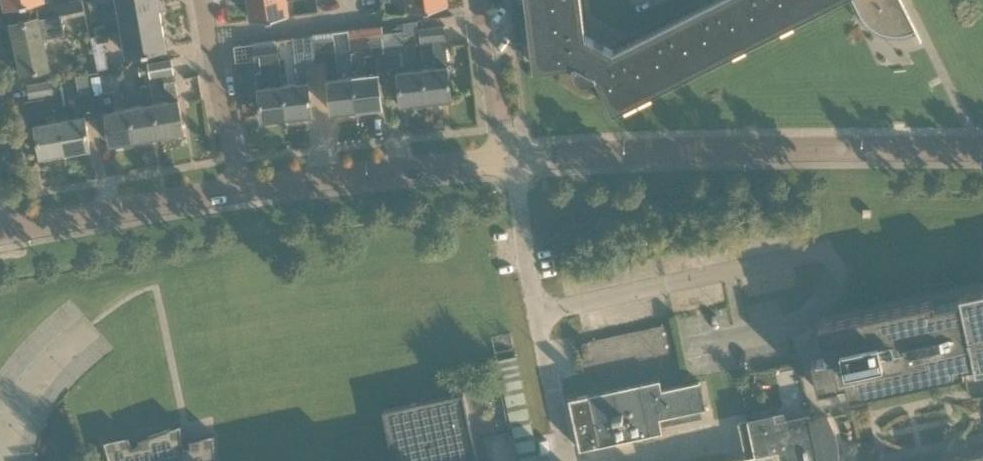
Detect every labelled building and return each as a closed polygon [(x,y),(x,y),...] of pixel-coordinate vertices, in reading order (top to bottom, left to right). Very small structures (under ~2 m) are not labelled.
[(83,14),(80,0),(78,0),(37,9),(39,17),(11,23),(22,72),(49,66),(43,38),(65,34),(62,19),(83,14)] [(162,24),(162,20),(158,0),(157,0),(118,7),(122,30),(162,24)] [(251,19),(289,12),(287,0),(248,0),(251,19)] [(407,10),(448,5),(447,0),(406,0),(407,10)] [(581,0),(525,0),(533,69),(573,65),(574,72),(575,75),(576,77),(579,79),(582,81),(585,81),(587,80),(595,76),(613,112),(836,0),(713,0),(613,50),(585,35),(581,0)] [(859,11),(865,20),(873,27),(883,32),(893,34),(904,33),(915,30),(920,41),(921,41),(901,0),(853,0),(859,11)] [(94,27),(96,34),(108,32),(106,24),(94,27)] [(166,44),(162,24),(122,30),(126,55),(166,48),(166,44)] [(435,66),(421,67),(425,99),(450,97),(444,45),(442,24),(419,27),(421,41),(432,39),(435,66)] [(369,44),(370,54),(365,55),(367,73),(353,75),(356,107),(382,104),(377,55),(383,54),(381,33),(380,26),(348,29),(350,46),(369,44)] [(403,30),(381,33),(383,54),(395,53),(401,102),(425,99),(421,67),(407,69),(403,30)] [(108,32),(96,34),(98,42),(109,39),(108,32)] [(315,61),(313,39),(312,33),(292,36),(296,63),(315,61)] [(316,62),(326,61),(331,110),(356,107),(353,75),(338,76),(334,36),(313,39),(316,62)] [(287,116),(284,82),(282,82),(277,43),(253,47),(255,59),(260,58),(261,67),(257,68),(262,119),(287,116)] [(183,130),(171,60),(148,64),(149,73),(150,77),(162,75),(167,100),(153,103),(159,134),(183,130)] [(297,81),(284,82),(287,116),(312,113),(306,62),(296,63),(297,81)] [(140,74),(149,73),(148,64),(139,65),(140,74)] [(91,91),(88,73),(75,76),(79,97),(70,99),(74,116),(59,119),(65,151),(90,146),(85,118),(96,116),(91,91)] [(100,75),(92,77),(93,85),(102,84),(100,75)] [(28,84),(30,97),(53,93),(51,80),(28,84)] [(159,134),(153,103),(150,85),(139,86),(142,105),(128,107),(134,138),(159,134)] [(110,143),(134,138),(128,107),(115,109),(112,92),(101,93),(110,143)] [(41,155),(65,151),(59,119),(48,121),(43,97),(25,100),(30,124),(35,123),(41,155)] [(959,294),(960,300),(935,306),(933,300),(818,324),(825,357),(810,360),(811,362),(817,390),(837,385),(845,384),(848,397),(963,372),(962,366),(973,364),(974,370),(982,369),(982,289),(959,294)] [(577,343),(583,370),(671,351),(665,324),(577,343)] [(521,379),(516,355),(496,360),(519,460),(526,460),(539,458),(521,379)] [(579,446),(663,430),(661,422),(706,413),(700,379),(661,386),(659,378),(570,394),(579,446)] [(463,393),(419,402),(382,410),(393,460),(478,460),(463,393)] [(837,454),(836,443),(834,431),(827,417),(826,415),(810,419),(809,415),(783,420),(785,426),(750,433),(754,455),(729,460),(836,460),(837,454)] [(214,433),(189,439),(189,446),(182,447),(181,423),(138,438),(140,444),(132,447),(129,435),(104,440),(110,460),(215,460),(214,433)]
